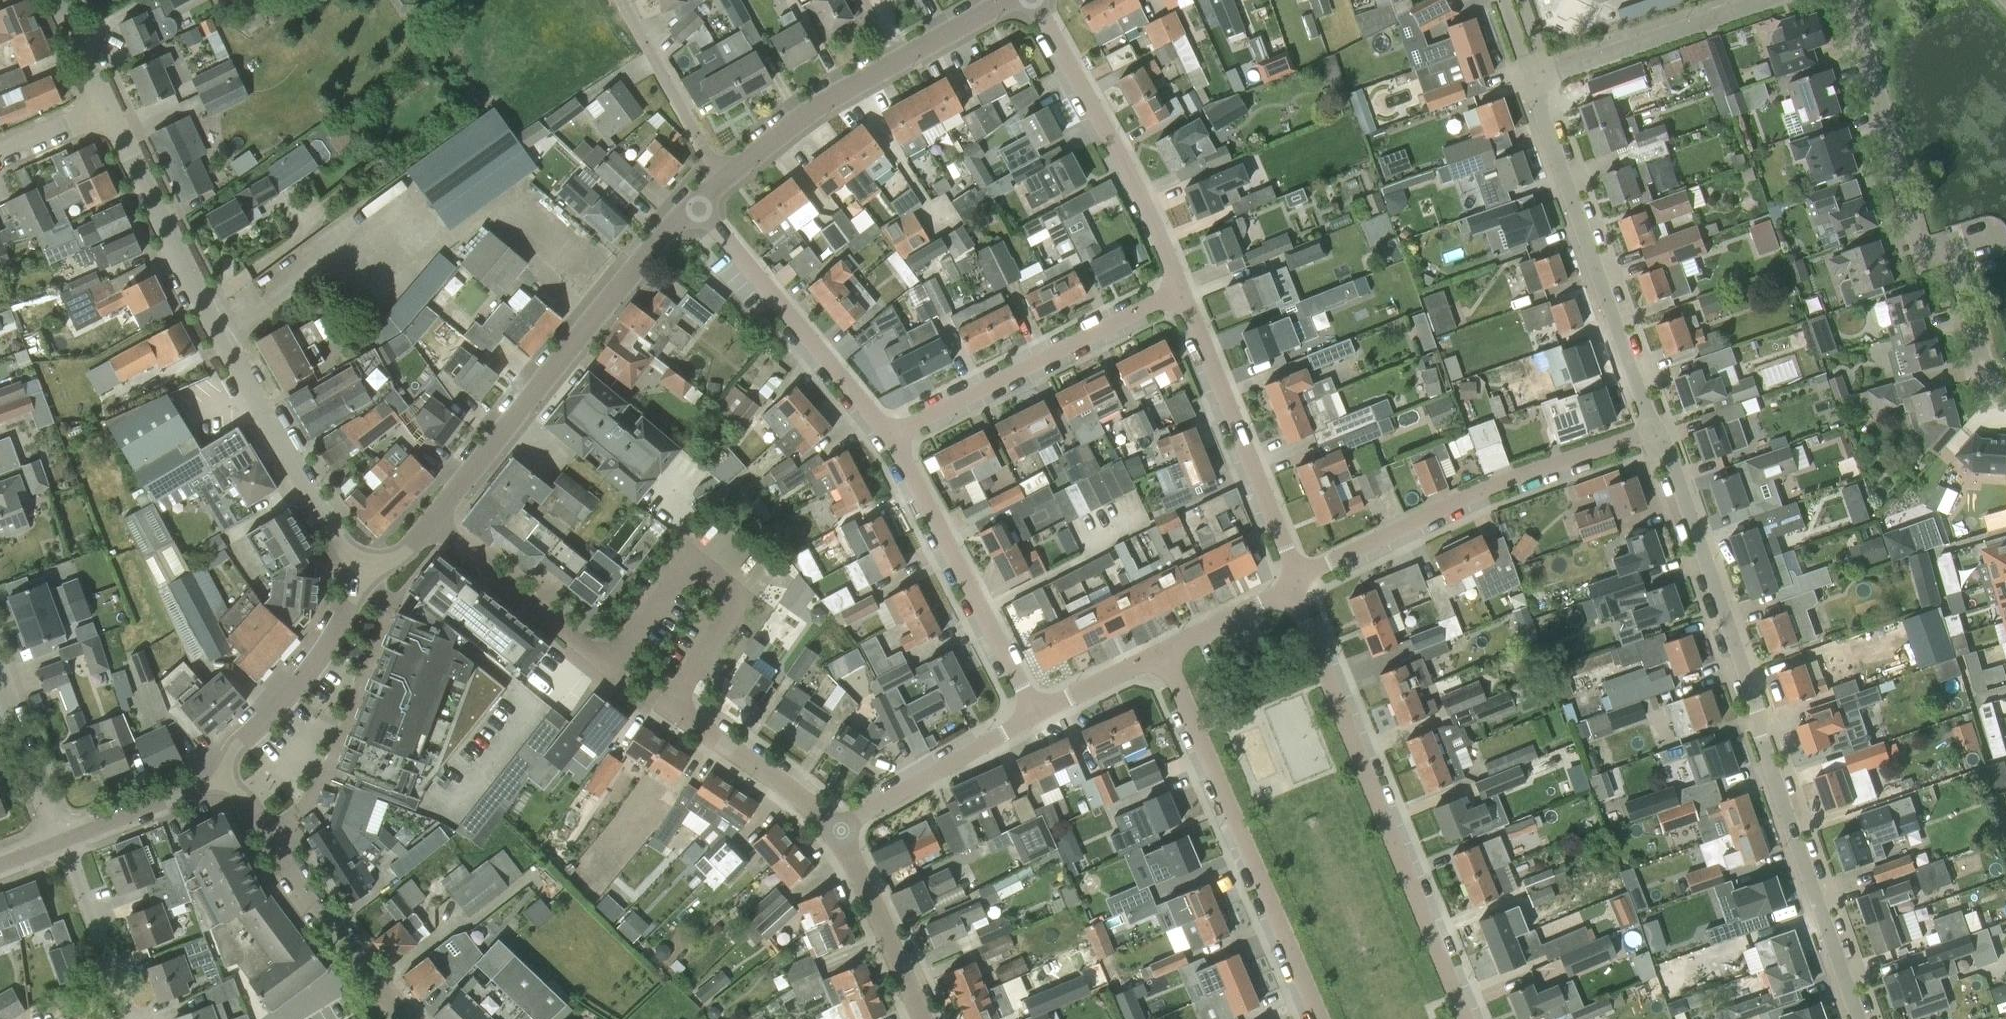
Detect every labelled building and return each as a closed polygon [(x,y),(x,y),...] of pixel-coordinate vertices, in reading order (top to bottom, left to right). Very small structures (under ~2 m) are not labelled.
[(0,11),(0,15),(5,26),(10,40),(39,27),(28,0),(26,0),(9,7),(0,11)] [(174,9),(191,0),(169,0),(174,9)] [(665,12),(688,2),(687,0),(660,0),(665,12)] [(739,0),(720,0),(721,2),(735,27),(749,19),(739,0)] [(828,32),(852,18),(844,4),(852,0),(812,0),(810,1),(828,32)] [(1105,0),(1097,0),(1079,9),(1097,45),(1122,32),(1115,20),(1105,0)] [(1115,20),(1122,32),(1147,20),(1137,0),(1105,0),(1115,20)] [(1167,9),(1177,4),(1175,0),(1163,0),(1167,9)] [(1231,0),(1208,0),(1225,39),(1243,32),(1231,0)] [(1315,19),(1331,13),(1327,0),(1309,0),(1315,19)] [(1390,0),(1374,0),(1375,3),(1377,8),(1354,15),(1361,39),(1397,22),(1395,16),(1390,0)] [(1395,16),(1412,7),(1409,0),(1390,0),(1395,16)] [(1409,11),(1420,32),(1457,13),(1451,0),(1429,0),(1409,11)] [(1615,9),(1619,22),(1684,0),(1640,0),(1615,9)] [(119,25),(133,55),(174,37),(177,32),(177,27),(175,21),(171,19),(165,18),(161,7),(146,13),(119,25)] [(1307,8),(1298,12),(1309,37),(1318,33),(1307,8)] [(703,23),(692,11),(670,31),(680,43),(703,23)] [(787,32),(772,40),(788,68),(815,53),(791,11),(779,18),(787,32)] [(1159,18),(1171,41),(1186,73),(1199,67),(1173,12),(1159,18)] [(1813,48),(1828,43),(1818,14),(1783,25),(1783,27),(1779,28),(1774,31),(1772,35),(1773,44),(1767,46),(1770,54),(1778,77),(1812,65),(1818,63),(1813,48)] [(211,18),(201,23),(206,35),(217,30),(211,18)] [(1166,44),(1171,41),(1159,18),(1142,27),(1153,50),(1166,44)] [(1450,38),(1420,49),(1426,66),(1432,65),(1483,46),(1482,42),(1485,41),(1481,29),(1478,30),(1474,19),(1447,29),(1450,38)] [(0,44),(0,67),(8,64),(11,71),(12,72),(22,68),(51,55),(39,27),(10,40),(0,44)] [(197,29),(182,36),(187,47),(202,41),(197,29)] [(1723,85),(1726,94),(1738,90),(1720,36),(1708,40),(1723,85)] [(742,62),(729,69),(744,97),(770,82),(748,41),(735,48),(742,62)] [(1186,73),(1171,41),(1166,44),(1153,50),(1161,66),(1174,60),(1182,75),(1186,73)] [(1012,46),(987,59),(999,81),(1000,81),(1013,74),(1019,86),(1029,81),(1023,68),(1024,68),(1012,46)] [(1112,73),(1136,60),(1129,46),(1105,59),(1112,73)] [(1483,46),(1432,65),(1426,66),(1429,75),(1442,71),(1447,86),(1422,94),(1428,112),(1465,99),(1459,81),(1465,80),(1465,82),(1493,72),(1483,46)] [(174,64),(169,53),(130,70),(146,106),(175,93),(164,68),(174,64)] [(1286,53),(1256,64),(1263,83),(1293,72),(1286,53)] [(1348,103),(1333,56),(1320,60),(1336,107),(1348,103)] [(982,106),(973,111),(986,135),(1001,123),(990,102),(994,100),(1006,94),(1000,81),(999,81),(987,59),(962,72),(975,95),(976,94),(982,106)] [(1119,80),(1132,104),(1155,92),(1148,79),(1160,72),(1154,61),(1136,70),(1119,80)] [(194,80),(201,94),(237,77),(231,63),(194,80)] [(695,70),(718,112),(744,97),(729,69),(715,76),(708,63),(695,70)] [(0,75),(0,90),(27,80),(22,68),(12,72),(11,71),(0,75)] [(1832,69),(1788,84),(1794,100),(1797,111),(1805,133),(1824,127),(1821,119),(1842,112),(1833,85),(1837,84),(1832,69)] [(62,100),(52,77),(20,90),(24,100),(0,109),(0,124),(62,100)] [(237,77),(201,94),(211,117),(248,99),(237,77)] [(1581,108),(1590,132),(1634,115),(1628,97),(1640,93),(1634,78),(1608,87),(1611,97),(1581,108)] [(946,81),(925,92),(941,122),(961,110),(946,81)] [(642,112),(620,82),(610,89),(609,88),(606,91),(607,92),(584,108),(606,138),(626,124),(642,112)] [(1009,98),(1016,113),(1039,98),(1032,86),(1009,98)] [(1361,89),(1347,94),(1355,117),(1369,112),(1361,89)] [(1201,107),(1193,91),(1181,97),(1190,113),(1201,107)] [(1750,111),(1744,91),(1727,97),(1734,117),(1750,111)] [(925,92),(904,104),(920,133),(941,122),(925,92)] [(1155,92),(1132,104),(1146,129),(1164,119),(1181,108),(1175,97),(1162,104),(1155,92)] [(1200,109),(1213,131),(1246,112),(1236,95),(1207,105),(1200,109)] [(544,120),(554,133),(584,110),(574,97),(544,120)] [(1441,150),(1447,165),(1491,150),(1491,149),(1487,138),(1512,129),(1501,98),(1466,111),(1463,116),(1471,139),(1441,150)] [(920,133),(904,104),(883,115),(906,157),(927,146),(920,133)] [(536,166),(524,149),(494,108),(407,171),(448,228),(536,166)] [(1028,134),(998,150),(1010,172),(1012,171),(1020,167),(1038,157),(1039,157),(1035,149),(1042,145),(1060,135),(1046,109),(1028,118),(1022,121),(1028,134)] [(986,135),(973,111),(962,118),(974,141),(986,135)] [(326,135),(340,156),(369,135),(355,115),(326,135)] [(1647,148),(1666,142),(1670,140),(1666,128),(1641,136),(1634,115),(1590,132),(1598,156),(1629,145),(1637,139),(1641,150),(1647,148)] [(152,135),(184,201),(211,187),(197,158),(207,154),(189,118),(152,135)] [(538,120),(515,136),(525,150),(551,134),(538,120)] [(1197,120),(1172,134),(1155,144),(1171,173),(1194,159),(1187,146),(1206,135),(1197,120)] [(863,127),(844,142),(873,181),(892,167),(863,127)] [(1858,170),(1849,144),(1854,143),(1848,127),(1829,133),(1814,139),(1813,135),(1794,142),(1789,143),(1795,161),(1800,159),(1806,157),(1815,184),(1839,176),(1858,170)] [(635,161),(663,186),(682,165),(655,140),(635,161)] [(844,142),(825,156),(844,182),(845,182),(855,195),(873,181),(844,142)] [(1666,142),(1647,148),(1651,161),(1670,154),(1666,142)] [(93,144),(69,156),(66,150),(52,157),(60,173),(54,176),(56,181),(37,190),(42,202),(106,172),(93,144)] [(281,158),(295,182),(318,166),(304,144),(281,158)] [(583,159),(593,168),(607,153),(597,144),(583,159)] [(1452,181),(1472,174),(1481,199),(1503,192),(1531,183),(1520,151),(1509,155),(1505,144),(1491,149),(1491,150),(1447,165),(1437,169),(1442,184),(1452,181)] [(976,145),(951,158),(959,175),(970,170),(979,187),(993,180),(976,145)] [(1230,161),(1224,146),(1202,155),(1208,170),(1230,161)] [(1374,158),(1381,177),(1409,167),(1402,148),(1374,158)] [(248,151),(231,163),(239,175),(256,163),(248,151)] [(612,152),(604,161),(638,193),(648,183),(630,167),(630,168),(612,152)] [(1020,167),(1012,171),(1019,183),(1034,174),(1043,188),(1025,197),(1031,210),(1049,200),(1067,191),(1085,181),(1070,154),(1044,168),(1038,157),(1020,167)] [(844,182),(825,156),(806,170),(825,197),(844,182)] [(638,193),(604,161),(595,170),(613,186),(612,187),(629,203),(638,193)] [(1646,162),(1647,162),(1646,161),(1605,175),(1615,206),(1629,201),(1632,208),(1654,201),(1647,182),(1653,180),(1646,162)] [(1240,166),(1185,189),(1197,219),(1230,205),(1229,203),(1240,199),(1235,188),(1247,183),(1240,166)] [(117,195),(106,172),(42,202),(54,227),(55,229),(69,223),(64,210),(84,200),(88,209),(117,195)] [(206,216),(220,241),(250,223),(245,214),(283,193),(273,174),(233,196),(235,199),(206,216)] [(630,221),(615,208),(604,197),(597,204),(586,193),(589,190),(575,177),(560,193),(611,241),(630,221)] [(932,185),(938,196),(952,189),(946,177),(932,185)] [(793,180),(770,197),(794,228),(806,219),(816,212),(808,201),(808,200),(805,195),(805,196),(793,180)] [(1705,205),(1699,185),(1649,202),(1652,210),(1647,212),(1639,214),(1621,221),(1631,251),(1642,247),(1647,259),(1703,239),(1699,226),(1657,241),(1651,224),(1656,222),(1657,225),(1695,212),(1694,209),(1705,205)] [(1806,196),(1813,216),(1820,214),(1823,223),(1833,220),(1839,237),(1862,229),(1863,231),(1879,226),(1874,210),(1868,211),(1864,197),(1845,204),(1839,185),(1806,196)] [(1230,205),(1234,216),(1275,200),(1270,186),(1229,203),(1230,205)] [(911,211),(912,212),(920,207),(909,188),(888,204),(899,218),(911,211)] [(996,205),(986,188),(981,191),(980,190),(977,192),(974,188),(951,203),(963,223),(996,205)] [(37,190),(36,189),(5,204),(12,218),(4,222),(7,228),(0,231),(0,246),(3,245),(29,238),(30,239),(54,227),(42,202),(37,190)] [(1402,189),(1383,196),(1390,214),(1400,210),(1405,199),(1402,189)] [(1053,208),(1054,210),(1061,223),(1097,204),(1089,190),(1053,208)] [(1384,209),(1377,191),(1363,196),(1370,214),(1384,209)] [(794,228),(770,197),(748,213),(774,248),(785,240),(795,231),(793,229),(794,228)] [(1554,231),(1549,218),(1544,219),(1539,205),(1518,213),(1514,201),(1456,221),(1460,235),(1470,231),(1471,236),(1500,226),(1509,252),(1527,245),(1526,241),(1554,231)] [(72,227),(51,235),(56,247),(77,239),(81,249),(100,241),(100,240),(102,239),(130,227),(121,205),(102,213),(92,217),(94,222),(96,226),(85,231),(83,227),(74,231),(72,227)] [(1778,207),(1770,210),(1773,219),(1781,217),(1778,207)] [(857,233),(840,210),(830,217),(833,221),(848,241),(857,233)] [(1054,210),(1039,217),(1045,228),(1053,245),(1068,237),(1061,223),(1054,210)] [(899,218),(880,229),(893,246),(922,228),(912,212),(911,211),(899,218)] [(1241,257),(1240,254),(1243,250),(1240,241),(1243,236),(1245,233),(1245,228),(1241,218),(1213,229),(1214,232),(1204,237),(1210,251),(1206,252),(1211,264),(1216,265),(1216,266),(1241,257)] [(1780,248),(1770,220),(1751,227),(1762,255),(1780,248)] [(848,241),(833,221),(818,231),(834,254),(846,244),(845,243),(848,241)] [(857,233),(848,241),(848,242),(846,244),(853,253),(880,233),(874,223),(858,234),(857,233)] [(974,246),(961,226),(947,234),(942,237),(954,262),(955,262),(962,259),(960,255),(974,246)] [(903,259),(904,258),(930,243),(922,228),(893,246),(903,259)] [(1080,235),(1069,241),(1080,263),(1081,265),(1089,261),(1102,287),(1130,273),(1109,230),(1084,242),(1080,235)] [(56,247),(44,252),(49,264),(75,253),(81,267),(95,260),(100,271),(124,261),(142,253),(132,231),(114,239),(102,245),(101,242),(100,241),(81,249),(77,239),(56,247)] [(527,264),(512,251),(489,232),(461,265),(499,297),(527,264)] [(1245,254),(1249,266),(1291,249),(1286,234),(1260,244),(1261,247),(1245,254)] [(943,270),(955,263),(955,262),(954,262),(942,237),(930,243),(904,258),(912,271),(937,256),(943,270)] [(1703,239),(1647,259),(1651,272),(1640,276),(1650,303),(1671,296),(1673,300),(1692,293),(1682,262),(1708,252),(1703,239)] [(1302,244),(1305,257),(1322,254),(1320,240),(1302,244)] [(1842,281),(1840,286),(1847,306),(1885,293),(1883,286),(1894,282),(1888,263),(1884,264),(1877,243),(1880,241),(1880,240),(1843,253),(1844,255),(1830,260),(1835,275),(1849,270),(1851,278),(1842,281)] [(1000,241),(989,246),(1008,285),(1020,279),(1010,259),(1009,259),(1000,241)] [(1140,244),(1128,250),(1134,263),(1146,258),(1140,244)] [(0,246),(0,268),(10,264),(3,245),(0,246)] [(1008,285),(989,246),(972,254),(992,293),(1008,285)] [(821,264),(807,247),(787,263),(801,280),(821,264)] [(1397,247),(1388,251),(1392,261),(1401,258),(1397,247)] [(1301,263),(1295,248),(1284,252),(1290,267),(1301,263)] [(913,275),(896,252),(887,259),(909,288),(918,282),(913,275)] [(1517,264),(1528,293),(1543,289),(1566,282),(1556,254),(1534,261),(1533,258),(1517,264)] [(1068,258),(1043,271),(1061,307),(1086,295),(1068,258)] [(1810,278),(1803,258),(1789,263),(1796,283),(1810,278)] [(809,287),(827,308),(858,283),(840,262),(825,274),(809,287)] [(955,263),(943,270),(949,283),(962,277),(955,263)] [(922,270),(913,275),(918,282),(920,284),(928,279),(922,270)] [(68,284),(71,292),(86,288),(88,289),(100,283),(95,271),(68,284)] [(1061,307),(1043,271),(1030,278),(1018,284),(1036,320),(1061,307)] [(1253,278),(1225,289),(1237,317),(1250,312),(1251,316),(1280,305),(1274,288),(1275,288),(1268,272),(1253,278)] [(1424,274),(1421,281),(1430,285),(1433,278),(1424,274)] [(86,288),(71,292),(74,297),(67,301),(74,315),(95,305),(101,317),(128,304),(140,329),(173,313),(154,275),(115,294),(108,280),(101,284),(100,283),(88,289),(86,288)] [(1362,276),(1351,281),(1358,297),(1369,292),(1362,276)] [(924,283),(940,316),(950,311),(934,278),(924,283)] [(1326,291),(1298,302),(1305,318),(1358,297),(1351,281),(1326,291)] [(858,283),(827,308),(845,329),(865,313),(863,312),(874,303),(858,283)] [(940,316),(924,283),(907,291),(922,324),(940,316)] [(695,296),(716,313),(726,301),(705,284),(695,296)] [(1888,326),(1892,338),(1926,329),(1923,318),(1931,316),(1923,289),(1887,299),(1887,300),(1877,303),(1875,307),(1880,325),(1884,327),(1888,326)] [(519,290),(506,305),(545,338),(562,319),(535,296),(532,300),(519,290)] [(1726,308),(1720,290),(1699,297),(1705,315),(1726,308)] [(441,291),(428,306),(440,316),(462,335),(475,321),(441,291)] [(692,337),(677,324),(684,313),(703,328),(713,315),(686,294),(677,306),(671,301),(659,291),(643,312),(631,302),(617,320),(620,322),(640,337),(641,336),(652,344),(662,351),(669,342),(680,350),(692,337)] [(1455,328),(1442,291),(1421,298),(1435,335),(1455,328)] [(1019,328),(1010,310),(1001,292),(976,304),(994,341),(1019,328)] [(1581,326),(1572,299),(1550,306),(1548,301),(1519,311),(1526,332),(1554,322),(1559,334),(1581,326)] [(481,327),(498,341),(503,335),(528,358),(545,338),(506,305),(503,302),(481,327)] [(950,316),(968,353),(994,341),(976,304),(975,305),(975,304),(950,316)] [(428,305),(419,316),(431,326),(440,316),(428,306),(428,305)] [(869,322),(876,335),(901,324),(891,305),(869,322)] [(1422,311),(1409,314),(1418,351),(1431,347),(1422,311)] [(1267,324),(1243,333),(1249,348),(1245,349),(1250,363),(1254,361),(1255,364),(1281,353),(1280,352),(1299,345),(1291,324),(1286,312),(1281,314),(1266,321),(1267,324)] [(1697,344),(1702,357),(1725,349),(1719,330),(1705,335),(1703,329),(1690,333),(1684,316),(1657,325),(1668,357),(1695,347),(1694,346),(1697,344)] [(1816,317),(1805,321),(1812,342),(1823,338),(1816,317)] [(108,360),(120,382),(157,363),(160,369),(194,351),(179,322),(108,360)] [(656,356),(648,350),(652,344),(641,336),(640,337),(620,322),(603,345),(606,346),(597,358),(607,366),(605,369),(631,388),(648,365),(656,356)] [(292,333),(287,325),(274,332),(257,342),(283,388),(300,378),(313,371),(311,369),(324,361),(314,344),(319,341),(309,323),(292,333)] [(928,343),(914,350),(926,374),(951,362),(933,325),(922,331),(928,343)] [(1944,364),(1936,338),(1929,340),(1926,329),(1892,338),(1895,350),(1899,349),(1906,375),(1944,364)] [(926,374),(914,350),(908,338),(884,351),(901,387),(926,374)] [(1306,356),(1312,370),(1354,354),(1348,339),(1306,356)] [(15,340),(11,347),(17,351),(21,344),(15,340)] [(1164,340),(1140,353),(1152,377),(1165,370),(1171,383),(1182,377),(1164,340)] [(1598,374),(1587,342),(1560,351),(1561,352),(1544,358),(1548,371),(1565,365),(1572,383),(1592,376),(1598,374)] [(386,343),(375,350),(386,367),(396,358),(386,343)] [(478,400),(497,376),(481,363),(460,346),(451,357),(465,368),(457,378),(444,367),(436,377),(453,400),(462,387),(478,400)] [(1702,357),(1696,359),(1700,371),(1676,379),(1687,411),(1706,404),(1714,402),(1713,400),(1727,396),(1716,366),(1736,359),(1732,346),(1725,349),(1702,357)] [(384,398),(395,389),(390,375),(386,367),(375,350),(374,348),(349,363),(352,367),(334,378),(331,372),(288,398),(311,438),(372,402),(374,407),(384,398)] [(1158,390),(1152,377),(1140,353),(1115,365),(1133,402),(1158,390)] [(659,379),(682,397),(692,385),(669,367),(659,379)] [(1458,368),(1447,372),(1451,381),(1462,377),(1458,368)] [(1435,369),(1421,372),(1427,398),(1441,395),(1435,369)] [(1264,386),(1275,415),(1312,400),(1321,396),(1316,382),(1310,384),(1309,382),(1304,370),(1264,386)] [(1104,371),(1079,383),(1097,420),(1122,407),(1104,371)] [(671,441),(661,433),(651,425),(641,417),(632,429),(616,417),(626,405),(626,404),(588,372),(569,395),(570,396),(564,403),(563,402),(544,425),(582,457),(592,445),(608,458),(598,470),(597,470),(607,478),(617,486),(626,494),(636,502),(651,484),(665,467),(680,449),(671,441)] [(1826,373),(1816,377),(1821,390),(1831,387),(1828,379),(1826,373)] [(1849,394),(1842,375),(1828,379),(1831,387),(1835,399),(1849,394)] [(1572,383),(1574,390),(1595,383),(1592,376),(1572,383)] [(462,420),(446,408),(453,400),(436,377),(420,398),(426,403),(414,418),(423,434),(425,435),(441,447),(462,420)] [(1760,394),(1754,378),(1731,386),(1736,402),(1760,394)] [(1525,388),(1531,404),(1554,397),(1547,380),(1525,388)] [(26,396),(20,381),(0,389),(0,405),(26,396)] [(709,382),(707,396),(718,398),(720,383),(709,382)] [(1097,420),(1079,383),(1054,395),(1072,431),(1084,425),(1084,424),(1096,418),(1097,420)] [(1474,383),(1459,384),(1460,400),(1475,399),(1474,383)] [(1575,392),(1575,394),(1576,397),(1597,390),(1595,383),(1574,390),(1575,392)] [(1899,406),(1893,383),(1868,389),(1874,413),(1899,406)] [(718,406),(744,427),(760,407),(734,386),(718,406)] [(813,408),(795,387),(780,400),(765,413),(773,423),(783,414),(793,426),(813,408)] [(1902,398),(1904,403),(1906,412),(1916,410),(1920,424),(1931,433),(1923,442),(1937,455),(1961,428),(1953,398),(1948,399),(1945,387),(1929,391),(1922,393),(1902,398)] [(1552,431),(1556,444),(1586,434),(1585,430),(1614,420),(1604,388),(1597,390),(1576,397),(1575,394),(1557,401),(1563,418),(1556,420),(1552,431)] [(409,408),(395,389),(384,398),(386,401),(398,416),(409,408)] [(42,391),(0,407),(0,423),(32,412),(38,429),(54,423),(42,391)] [(1195,416),(1184,392),(1164,401),(1175,424),(1195,416)] [(167,394),(108,420),(159,512),(196,490),(211,481),(216,478),(224,490),(235,483),(233,478),(260,462),(250,444),(249,445),(238,427),(201,449),(167,394)] [(1387,399),(1371,405),(1377,421),(1393,414),(1387,399)] [(1275,415),(1287,444),(1331,426),(1336,438),(1342,435),(1377,421),(1371,405),(1325,423),(1322,416),(1321,413),(1317,414),(1312,400),(1275,415)] [(345,432),(362,450),(401,420),(398,416),(386,401),(345,432)] [(1043,401),(1018,413),(1036,449),(1037,448),(1038,450),(1061,438),(1043,401)] [(1748,446),(1739,419),(1747,416),(1742,402),(1706,415),(1710,427),(1695,433),(1705,461),(1733,451),(1748,446)] [(793,426),(783,434),(802,455),(832,429),(813,408),(793,426)] [(1157,431),(1146,408),(1133,414),(1143,436),(1157,431)] [(1453,408),(1429,418),(1433,428),(1457,418),(1453,408)] [(1030,436),(1018,413),(994,425),(1003,443),(1012,462),(1024,456),(1017,442),(1030,436)] [(1143,436),(1133,414),(1119,421),(1130,442),(1143,436)] [(1475,451),(1497,443),(1489,420),(1467,428),(1475,451)] [(1342,435),(1348,449),(1383,435),(1377,421),(1342,435)] [(1174,449),(1179,462),(1204,452),(1193,427),(1156,442),(1161,454),(1174,449)] [(314,443),(321,454),(343,441),(336,430),(314,443)] [(983,431),(958,443),(976,480),(1001,467),(983,431)] [(2005,474),(2005,435),(1998,435),(1997,446),(1990,446),(1976,433),(1956,456),(1974,472),(1977,469),(1981,472),(2005,474)] [(9,437),(0,440),(0,475),(23,466),(20,467),(9,437)] [(343,441),(321,454),(328,465),(350,452),(343,441)] [(1086,442),(1074,448),(1083,465),(1077,468),(1083,480),(1087,478),(1098,472),(1101,471),(1086,442)] [(976,480),(958,443),(933,456),(952,492),(976,480)] [(1443,443),(1408,457),(1424,496),(1447,487),(1444,478),(1455,474),(1449,458),(1443,443)] [(1798,471),(1789,446),(1735,464),(1738,474),(1713,483),(1724,514),(1742,508),(1743,508),(1750,505),(1763,500),(1758,485),(1798,471)] [(1072,486),(1076,483),(1083,480),(1077,468),(1083,465),(1074,448),(1062,454),(1068,465),(1063,468),(1072,486)] [(829,474),(836,487),(859,475),(846,450),(811,468),(817,480),(829,474)] [(1352,479),(1341,452),(1341,450),(1296,467),(1308,497),(1333,487),(1332,486),(1352,479)] [(1208,493),(1204,482),(1214,478),(1204,452),(1179,462),(1166,468),(1175,493),(1159,499),(1164,513),(1208,493)] [(1145,475),(1137,454),(1123,460),(1132,481),(1145,475)] [(383,457),(376,464),(413,500),(435,478),(411,455),(396,470),(383,457)] [(721,456),(709,471),(715,476),(722,483),(726,486),(738,475),(721,456)] [(768,473),(776,484),(797,469),(789,458),(768,473)] [(598,501),(592,496),(563,472),(550,489),(513,459),(493,484),(521,506),(548,527),(548,528),(549,527),(563,538),(578,518),(582,521),(598,501)] [(40,460),(23,466),(31,486),(47,480),(40,460)] [(1120,460),(1109,466),(1123,494),(1135,488),(1120,460)] [(228,507),(227,508),(237,524),(255,514),(249,505),(275,490),(277,489),(260,462),(233,478),(235,483),(244,497),(228,507)] [(367,500),(366,500),(390,523),(413,500),(376,464),(370,470),(383,483),(367,500)] [(1109,466),(1101,471),(1098,472),(1112,500),(1123,494),(1109,466)] [(1384,466),(1356,477),(1365,500),(1393,489),(1384,466)] [(797,469),(776,484),(773,485),(781,496),(805,479),(797,469)] [(1112,500),(1098,472),(1087,478),(1102,506),(1112,500)] [(355,474),(340,489),(346,500),(356,510),(353,513),(377,537),(390,523),(366,500),(367,500),(356,489),(359,487),(355,474)] [(859,475),(836,487),(843,500),(830,506),(837,518),(872,500),(859,475)] [(696,499),(722,483),(715,476),(698,487),(693,493),(696,499)] [(5,532),(6,535),(29,527),(17,495),(24,492),(19,477),(0,484),(0,534),(5,532)] [(1573,516),(1582,542),(1616,530),(1612,519),(1617,517),(1617,518),(1645,508),(1634,477),(1606,487),(1612,502),(1573,516)] [(1573,486),(1577,498),(1603,489),(1598,477),(1573,486)] [(1087,478),(1083,480),(1076,483),(1090,511),(1102,506),(1087,478)] [(1090,511),(1076,483),(1072,486),(1065,489),(1079,517),(1090,511)] [(491,545),(493,541),(521,506),(493,484),(462,522),(491,545)] [(1858,485),(1843,490),(1849,507),(1864,501),(1858,485)] [(691,507),(696,514),(731,493),(724,486),(691,507)] [(993,513),(1024,497),(1018,486),(987,501),(993,513)] [(1363,508),(1359,496),(1339,504),(1333,487),(1308,497),(1320,526),(1363,508)] [(1079,517),(1065,489),(1051,496),(1066,524),(1079,517)] [(146,492),(135,498),(141,509),(152,503),(146,492)] [(1246,550),(1235,526),(1221,532),(1217,524),(1210,528),(1207,522),(1215,519),(1213,515),(1227,508),(1221,495),(1198,506),(1208,525),(1213,536),(1218,547),(1233,577),(1254,567),(1248,554),(1250,553),(1248,550),(1246,550)] [(1027,497),(1013,503),(1019,514),(1032,508),(1027,497)] [(993,513),(987,501),(986,499),(962,511),(969,525),(993,513)] [(1758,515),(1762,525),(1731,536),(1742,568),(1769,558),(1763,541),(1805,527),(1796,501),(1758,515)] [(230,646),(190,572),(191,571),(174,540),(153,502),(152,503),(141,509),(123,519),(158,589),(191,663),(206,656),(210,662),(231,650),(229,647),(230,646)] [(509,558),(519,565),(548,527),(521,506),(493,541),(511,555),(509,558)] [(314,553),(295,521),(288,509),(283,512),(245,535),(256,552),(272,580),(269,599),(263,604),(290,629),(297,621),(304,627),(310,620),(311,609),(315,609),(319,578),(314,577),(316,566),(310,556),(313,553),(314,553)] [(1156,525),(1155,525),(1160,535),(1160,534),(1181,524),(1174,510),(1153,519),(1156,525)] [(804,544),(832,531),(826,516),(797,529),(804,544)] [(845,534),(858,559),(893,541),(880,516),(845,534)] [(1910,526),(1884,535),(1893,561),(1919,552),(1941,544),(1932,518),(1910,526)] [(621,563),(633,571),(666,528),(655,519),(621,563)] [(778,519),(764,526),(769,534),(782,528),(778,519)] [(1014,545),(1030,537),(1021,520),(1002,530),(998,523),(979,533),(991,557),(1015,545),(1014,545)] [(1160,559),(1149,565),(1169,606),(1190,596),(1167,550),(1164,543),(1165,543),(1160,534),(1160,535),(1155,525),(1146,530),(1160,559)] [(1213,536),(1208,525),(1194,531),(1200,543),(1213,536)] [(548,527),(519,565),(528,573),(540,559),(557,572),(571,583),(584,566),(589,560),(575,549),(548,528),(548,527)] [(1067,528),(1055,534),(1061,545),(1072,539),(1067,528)] [(1637,571),(1664,561),(1659,547),(1662,546),(1657,531),(1653,532),(1653,530),(1624,540),(1629,553),(1612,559),(1617,575),(1586,586),(1591,599),(1641,581),(1637,571)] [(1520,531),(1507,552),(1521,560),(1534,540),(1520,531)] [(217,534),(204,542),(213,556),(223,549),(226,548),(217,534)] [(1455,543),(1470,574),(1477,590),(1501,579),(1493,563),(1480,535),(1468,541),(1466,537),(1455,543)] [(1888,558),(1881,536),(1849,546),(1856,568),(1888,558)] [(893,541),(858,559),(870,584),(906,566),(893,541)] [(1125,571),(1148,616),(1169,606),(1149,565),(1137,570),(1123,542),(1114,546),(1126,570),(1125,571)] [(1433,558),(1441,574),(1452,597),(1464,591),(1459,579),(1470,574),(1455,543),(1443,548),(1445,552),(1433,558)] [(1996,581),(2005,578),(2005,544),(1988,549),(1996,581)] [(1015,545),(991,557),(1004,582),(1022,572),(1040,562),(1034,551),(1021,558),(1015,545)] [(1212,588),(1197,557),(1192,548),(1181,554),(1177,545),(1167,550),(1190,596),(1190,598),(1212,588)] [(1197,557),(1212,588),(1233,577),(1218,547),(1197,557)] [(204,562),(209,570),(229,558),(223,549),(213,556),(204,562)] [(808,549),(794,556),(808,584),(822,577),(808,549)] [(1933,576),(1927,552),(1910,556),(1916,579),(1933,576)] [(1115,564),(1108,553),(1095,560),(1100,572),(1115,564)] [(1769,558),(1742,568),(1753,599),(1778,590),(1794,585),(1789,571),(1783,553),(1769,558)] [(526,675),(550,645),(482,590),(477,596),(467,588),(472,582),(437,554),(408,591),(421,602),(433,611),(443,619),(443,618),(511,673),(516,666),(526,675)] [(1517,577),(1509,554),(1497,560),(1507,582),(1517,577)] [(1100,572),(1095,560),(1074,571),(1079,582),(1100,572)] [(571,583),(568,587),(591,605),(598,595),(604,600),(626,572),(613,561),(608,567),(605,564),(596,575),(584,566),(571,583)] [(1348,599),(1360,628),(1397,613),(1386,584),(1390,582),(1392,588),(1408,582),(1413,593),(1412,590),(1425,585),(1426,588),(1416,563),(1369,582),(1372,590),(1348,599)] [(190,572),(230,646),(231,645),(241,654),(235,661),(241,667),(256,681),(271,664),(272,666),(279,658),(277,657),(297,635),(290,629),(263,604),(254,596),(250,589),(227,612),(203,565),(191,572),(191,571),(190,572)] [(1827,567),(1797,576),(1804,593),(1815,589),(1832,583),(1827,567)] [(1079,582),(1074,571),(1052,582),(1059,593),(1079,582)] [(1148,616),(1125,571),(1117,575),(1124,591),(1112,597),(1126,627),(1148,616)] [(778,603),(798,616),(814,593),(798,574),(778,603)] [(85,597),(78,580),(79,580),(79,579),(63,585),(65,590),(50,596),(43,576),(26,583),(29,589),(9,597),(10,600),(7,601),(12,612),(14,611),(16,615),(17,615),(19,621),(18,621),(18,622),(85,597)] [(1996,581),(2001,601),(2005,600),(2005,578),(1996,581)] [(1682,615),(1676,596),(1678,595),(1675,586),(1673,587),(1671,583),(1645,593),(1641,581),(1591,599),(1598,620),(1630,609),(1637,630),(1656,623),(1656,624),(1682,615)] [(1439,582),(1426,588),(1433,605),(1440,621),(1454,616),(1447,599),(1439,582)] [(893,626),(905,620),(928,608),(915,583),(880,602),(893,626)] [(1084,647),(1070,617),(1059,622),(1041,587),(1032,592),(1040,608),(1040,607),(1049,627),(1063,657),(1084,647)] [(845,588),(821,600),(834,614),(838,613),(854,604),(845,588)] [(1804,593),(1786,599),(1781,601),(1785,612),(1761,620),(1762,623),(1758,624),(1762,635),(1765,634),(1772,652),(1784,648),(1785,650),(1810,641),(1806,631),(1810,629),(1804,610),(1814,607),(1819,601),(1815,589),(1804,593)] [(1967,611),(1961,591),(1947,595),(1953,615),(1967,611)] [(1040,608),(1032,592),(1011,602),(1019,618),(1040,608)] [(1105,637),(1091,607),(1085,596),(1064,606),(1070,617),(1084,647),(1105,637)] [(91,616),(85,597),(18,622),(19,623),(20,622),(22,628),(21,629),(22,633),(20,634),(24,645),(26,644),(28,648),(48,640),(50,647),(67,641),(60,621),(74,616),(76,621),(91,616)] [(838,613),(845,627),(876,611),(869,597),(854,604),(838,613)] [(1112,597),(1091,607),(1105,637),(1126,627),(1112,597)] [(424,789),(506,688),(463,654),(466,650),(472,643),(452,627),(450,626),(442,619),(441,618),(433,611),(421,602),(414,612),(409,617),(398,612),(338,770),(349,774),(345,784),(415,810),(419,800),(426,791),(424,789)] [(1539,639),(1526,605),(1512,611),(1524,644),(1539,639)] [(899,639),(905,651),(941,633),(928,608),(905,620),(911,633),(899,639)] [(1954,657),(1937,608),(1903,619),(1920,668),(1954,657)] [(1397,613),(1360,628),(1372,657),(1397,647),(1391,633),(1403,628),(1397,613)] [(1947,624),(1950,637),(1964,633),(1961,620),(1947,624)] [(1414,652),(1419,650),(1443,640),(1438,626),(1408,637),(1414,652)] [(1063,657),(1049,627),(1028,637),(1042,667),(1063,657)] [(1700,666),(1689,634),(1666,642),(1663,633),(1552,672),(1556,682),(1567,678),(1619,660),(1621,668),(1634,663),(1632,660),(1639,657),(1643,670),(1668,661),(1674,676),(1700,666)] [(1950,637),(1954,650),(1968,646),(1964,633),(1950,637)] [(110,669),(99,634),(98,635),(60,650),(59,649),(58,649),(62,661),(84,653),(91,675),(110,669)] [(878,640),(884,654),(898,648),(892,634),(878,640)] [(750,713),(772,681),(751,666),(765,647),(753,639),(744,652),(750,657),(745,663),(744,662),(733,678),(737,681),(726,696),(738,705),(738,707),(744,711),(746,710),(750,713)] [(1419,650),(1423,659),(1447,650),(1443,640),(1419,650)] [(786,675),(797,683),(817,655),(805,647),(786,675)] [(1964,653),(1970,673),(1982,670),(1976,649),(1964,653)] [(131,655),(142,684),(155,679),(144,650),(131,655)] [(900,651),(886,658),(891,668),(892,670),(906,663),(900,651)] [(933,674),(939,688),(963,676),(950,651),(932,660),(915,669),(920,680),(933,674)] [(1955,658),(1938,664),(1942,678),(1960,672),(1955,658)] [(1379,675),(1389,701),(1414,691),(1414,692),(1428,686),(1417,659),(1379,675)] [(157,683),(167,711),(191,739),(192,738),(190,736),(200,727),(206,735),(245,701),(221,672),(205,686),(183,660),(157,683)] [(1829,690),(1825,678),(1823,679),(1817,660),(1798,666),(1779,673),(1790,705),(1817,696),(1817,695),(1829,690)] [(37,671),(44,691),(70,682),(62,661),(37,671)] [(875,678),(882,693),(913,678),(906,663),(892,670),(875,678)] [(1611,711),(1639,701),(1656,695),(1673,688),(1668,675),(1665,676),(1662,668),(1603,689),(1611,711)] [(132,695),(123,670),(110,675),(121,707),(128,705),(125,697),(132,695)] [(1975,691),(1979,694),(1988,691),(1982,670),(1970,673),(1975,691)] [(913,719),(943,704),(949,715),(976,701),(963,676),(939,688),(936,690),(905,705),(913,719)] [(1567,678),(1556,682),(1561,697),(1572,693),(1567,678)] [(1833,687),(1837,699),(1855,693),(1860,691),(1856,679),(1833,687)] [(765,723),(786,738),(811,701),(809,700),(810,698),(791,685),(784,694),(765,723)] [(837,703),(838,704),(845,693),(837,685),(829,697),(837,703)] [(1860,708),(1883,700),(1878,685),(1860,691),(1855,693),(1860,708)] [(1447,716),(1471,707),(1471,706),(1485,700),(1485,698),(1479,686),(1440,700),(1447,716)] [(1667,704),(1677,739),(1695,732),(1694,730),(1720,721),(1708,689),(1667,704)] [(1414,691),(1389,701),(1400,727),(1418,719),(1437,711),(1432,699),(1419,705),(1414,692),(1414,691)] [(1471,707),(1477,723),(1515,708),(1507,691),(1485,698),(1485,700),(1471,706),(1471,707)] [(528,777),(538,784),(554,765),(560,770),(582,743),(597,755),(628,718),(606,701),(605,702),(593,693),(542,756),(528,777)] [(892,743),(904,737),(892,711),(892,712),(882,693),(873,698),(879,709),(876,710),(878,714),(872,724),(862,738),(843,726),(826,751),(858,772),(874,746),(879,749),(892,742),(892,743)] [(844,719),(857,705),(845,693),(838,704),(837,703),(829,715),(832,716),(829,720),(838,727),(844,719)] [(1860,708),(1855,693),(1837,699),(1817,706),(1821,718),(1798,726),(1808,754),(1831,746),(1833,752),(1851,746),(1845,728),(1845,727),(1841,715),(1860,708)] [(811,701),(786,738),(807,752),(829,720),(832,716),(829,715),(811,701)] [(1639,701),(1611,711),(1606,713),(1612,730),(1645,718),(1639,701)] [(1980,709),(1984,723),(1998,720),(1992,702),(1983,704),(1980,709)] [(1568,725),(1577,722),(1570,703),(1562,706),(1568,725)] [(918,730),(913,719),(905,705),(892,711),(904,737),(918,730)] [(561,715),(552,709),(545,718),(559,729),(566,720),(561,715)] [(1132,709),(1106,720),(1122,757),(1148,746),(1132,709)] [(76,777),(101,768),(102,767),(93,744),(81,711),(66,716),(74,740),(64,744),(76,777)] [(102,767),(101,768),(104,777),(130,768),(124,753),(138,748),(136,742),(123,713),(100,722),(106,739),(93,744),(102,767)] [(1122,757),(1106,720),(1081,732),(1097,768),(1122,757)] [(1998,720),(1984,723),(1989,741),(2002,737),(1998,720)] [(162,730),(136,742),(138,748),(150,773),(182,758),(165,722),(159,724),(162,730)] [(1584,722),(1573,726),(1577,739),(1589,735),(1584,722)] [(624,752),(648,768),(665,743),(641,726),(624,752)] [(1406,741),(1416,767),(1453,752),(1443,726),(1424,733),(1406,741)] [(1714,779),(1737,771),(1726,740),(1715,744),(1712,734),(1657,753),(1662,766),(1686,759),(1695,785),(1714,779)] [(931,736),(924,740),(929,749),(936,745),(931,736)] [(1989,741),(1994,758),(2005,755),(2005,749),(2002,737),(1989,741)] [(1067,738),(1041,749),(1051,772),(1065,766),(1071,780),(1083,774),(1067,738)] [(1842,768),(1815,777),(1827,811),(1853,803),(1854,806),(1873,799),(1863,771),(1891,761),(1885,741),(1845,755),(1849,767),(1843,769),(1842,768)] [(665,743),(648,768),(673,784),(690,759),(665,743)] [(1489,777),(1535,758),(1537,757),(1532,744),(1483,763),(1489,777)] [(1051,772),(1041,749),(1015,760),(1026,784),(1037,779),(1043,793),(1058,787),(1051,772)] [(590,779),(602,787),(622,757),(612,750),(600,766),(599,765),(590,779)] [(1453,752),(1416,767),(1427,793),(1445,785),(1463,777),(1453,752)] [(1989,765),(1992,777),(2005,773),(2005,765),(2005,761),(1989,765)] [(1138,792),(1163,781),(1158,770),(1144,776),(1139,765),(1128,771),(1138,792)] [(1525,782),(1518,765),(1474,783),(1481,800),(1525,782)] [(1001,767),(976,778),(989,806),(1013,795),(1001,767)] [(717,814),(734,789),(709,772),(697,790),(687,806),(691,809),(711,823),(717,814)] [(1102,798),(1104,804),(1105,806),(1115,801),(1118,800),(1106,772),(1093,778),(1102,798)] [(1996,790),(2005,787),(2005,773),(1992,777),(1996,790)] [(989,806),(976,778),(951,788),(964,817),(976,811),(988,839),(1000,834),(988,807),(989,806)] [(1102,798),(1093,778),(1080,784),(1091,810),(1100,806),(1104,804),(1102,798)] [(1912,778),(1901,782),(1903,790),(1915,786),(1912,778)] [(387,846),(375,833),(365,829),(377,797),(343,784),(331,815),(326,814),(324,821),(327,825),(307,839),(349,904),(370,891),(367,885),(374,880),(366,869),(377,855),(387,846)] [(666,846),(691,809),(687,806),(697,790),(688,784),(652,837),(666,846)] [(1672,787),(1624,804),(1630,822),(1655,813),(1678,805),(1674,792),(1672,787)] [(758,805),(734,789),(717,814),(711,823),(698,836),(712,849),(726,836),(729,839),(739,829),(741,830),(758,805)] [(1133,825),(1109,836),(1117,856),(1160,838),(1157,831),(1162,829),(1180,821),(1167,792),(1149,800),(1143,802),(1143,804),(1127,811),(1133,825)] [(1714,839),(1756,825),(1745,793),(1721,802),(1722,803),(1706,808),(1710,822),(1708,823),(1714,839)] [(1020,825),(1024,823),(1037,817),(1034,810),(1033,811),(1025,796),(1010,802),(1020,825)] [(1490,822),(1483,805),(1465,812),(1459,798),(1433,809),(1446,841),(1469,831),(1472,838),(1492,830),(1489,822),(1490,822)] [(1697,819),(1691,801),(1678,805),(1655,813),(1661,829),(1662,833),(1697,821),(1697,819)] [(481,848),(507,808),(501,804),(471,841),(481,848)] [(1041,815),(1048,830),(1059,825),(1050,804),(1034,810),(1037,817),(1041,815)] [(1848,870),(1886,857),(1881,842),(1921,829),(1915,811),(1894,818),(1889,806),(1858,816),(1863,830),(1837,839),(1843,855),(1839,856),(1844,868),(1847,867),(1848,870)] [(950,811),(935,817),(952,855),(967,849),(956,826),(950,811)] [(185,883),(191,900),(203,931),(210,928),(225,967),(237,963),(249,979),(248,981),(271,1011),(327,969),(304,939),(303,940),(264,888),(261,890),(239,847),(241,846),(224,812),(177,837),(183,848),(174,853),(175,857),(185,883)] [(1056,848),(1048,830),(1041,815),(1037,817),(1024,823),(1020,825),(1007,831),(1022,864),(1056,848)] [(1536,829),(1530,816),(1503,826),(1508,839),(1536,829)] [(899,837),(870,850),(882,877),(900,868),(913,862),(912,861),(939,849),(931,833),(926,821),(898,834),(899,837)] [(967,821),(956,826),(967,849),(977,844),(967,821)] [(752,844),(771,866),(794,846),(775,824),(752,844)] [(1714,839),(1710,841),(1715,857),(1721,855),(1726,869),(1740,865),(1740,866),(1767,856),(1761,840),(1765,838),(1760,825),(1756,826),(1756,825),(1714,839)] [(399,878),(449,839),(439,826),(389,865),(389,866),(394,872),(399,878)] [(1059,840),(1064,850),(1073,845),(1074,841),(1070,831),(1058,837),(1059,840)] [(119,858),(108,862),(120,893),(145,884),(149,895),(162,890),(178,885),(185,883),(175,857),(160,862),(165,875),(153,880),(147,863),(142,850),(144,850),(142,846),(138,835),(114,844),(119,858)] [(705,856),(717,869),(738,848),(729,839),(726,836),(712,849),(705,856)] [(1168,844),(1142,855),(1155,884),(1175,876),(1180,873),(1199,865),(1186,836),(1168,844)] [(691,860),(701,848),(691,840),(681,852),(691,860)] [(1452,855),(1462,881),(1487,871),(1481,857),(1494,852),(1489,840),(1470,848),(1452,855)] [(794,846),(771,866),(790,888),(813,868),(794,846)] [(448,891),(468,916),(523,872),(503,847),(448,891)] [(717,869),(729,881),(750,861),(738,848),(717,869)] [(1878,882),(1916,869),(1911,855),(1873,868),(1878,882)] [(1916,869),(1924,893),(1953,883),(1944,859),(1916,869)] [(1020,880),(1033,874),(1029,864),(977,889),(985,906),(1023,888),(1020,880)] [(1487,871),(1462,881),(1473,907),(1491,899),(1510,891),(1512,890),(1502,865),(1487,871)] [(1724,883),(1717,865),(1684,876),(1691,894),(1700,891),(1724,883)] [(908,886),(890,895),(902,921),(907,919),(920,913),(934,906),(935,910),(965,896),(959,884),(956,885),(949,869),(922,881),(921,880),(908,886)] [(1521,880),(1526,892),(1555,881),(1551,869),(1521,880)] [(1738,915),(1703,927),(1709,943),(1767,923),(1762,909),(1783,902),(1780,894),(1783,893),(1779,880),(1775,881),(1773,873),(1729,888),(1738,915)] [(411,908),(426,897),(411,878),(396,889),(398,892),(383,903),(398,922),(373,942),(391,964),(429,933),(422,924),(423,923),(411,908)] [(12,890),(4,893),(15,923),(23,920),(27,918),(33,932),(50,926),(58,948),(55,949),(49,951),(56,970),(61,984),(84,976),(76,955),(63,919),(52,923),(36,881),(12,890)] [(1893,917),(1889,906),(1915,897),(1910,881),(1858,899),(1868,926),(1893,917)] [(1112,916),(1123,912),(1122,911),(1152,898),(1147,887),(1145,882),(1104,899),(1112,916)] [(184,902),(191,900),(185,883),(178,885),(162,890),(149,895),(154,907),(128,917),(140,948),(172,936),(163,911),(184,903),(184,902)] [(1682,883),(1674,886),(1676,894),(1684,892),(1682,883)] [(1206,884),(1165,902),(1176,927),(1180,926),(1217,910),(1217,908),(1221,906),(1216,893),(1211,895),(1206,884)] [(1555,898),(1550,885),(1527,894),(1532,907),(1555,898)] [(736,925),(747,936),(787,901),(775,888),(744,916),(745,917),(736,925)] [(799,921),(805,931),(843,915),(832,889),(798,904),(803,915),(799,921)] [(5,927),(11,943),(21,939),(20,937),(15,923),(4,893),(0,894),(0,929),(5,927)] [(608,894),(596,907),(613,922),(624,909),(608,894)] [(1641,895),(1629,900),(1634,913),(1647,908),(1641,895)] [(1122,911),(1123,912),(1128,925),(1158,912),(1152,898),(1122,911)] [(551,916),(537,899),(523,912),(537,928),(551,916)] [(766,940),(797,912),(787,901),(747,936),(755,945),(763,937),(766,940)] [(926,925),(935,947),(966,934),(963,925),(985,916),(979,902),(926,925)] [(1516,906),(1479,921),(1489,947),(1526,932),(1516,906)] [(615,925),(634,941),(648,924),(628,908),(615,925)] [(1217,910),(1180,926),(1191,951),(1228,935),(1217,910)] [(1962,910),(1934,919),(1942,944),(1971,934),(1962,910)] [(1903,914),(1893,917),(1868,926),(1877,953),(1912,941),(1903,914)] [(843,915),(805,931),(812,947),(813,947),(817,956),(854,941),(843,915)] [(1012,929),(1007,916),(977,929),(982,942),(1012,929)] [(1089,938),(1104,932),(1100,921),(1085,927),(1089,938)] [(1912,967),(1885,976),(1891,995),(1888,996),(1892,1006),(1895,1005),(1896,1008),(1907,1004),(1912,1018),(1934,1011),(1928,994),(1922,996),(1918,985),(1939,978),(1949,974),(1958,971),(1953,958),(1973,951),(1978,967),(1999,959),(1988,928),(1981,931),(1971,934),(1942,944),(1926,949),(1930,962),(1912,968),(1912,967)] [(1526,932),(1489,947),(1500,973),(1518,965),(1542,955),(1532,929),(1526,932)] [(1586,929),(1544,947),(1549,960),(1559,956),(1580,947),(1591,942),(1586,929)] [(1754,943),(1763,970),(1802,957),(1793,930),(1754,943)] [(983,944),(977,947),(983,960),(1013,947),(1007,934),(983,944)] [(465,976),(476,964),(483,956),(482,955),(476,947),(464,951),(452,935),(430,953),(435,959),(432,962),(428,957),(402,978),(419,1000),(444,980),(445,980),(458,970),(465,976)] [(1703,948),(1708,962),(1748,949),(1743,935),(1703,948)] [(183,944),(189,957),(210,949),(205,936),(183,944)] [(1580,947),(1589,967),(1616,956),(1607,936),(1591,942),(1580,947)] [(524,1011),(533,1018),(551,1018),(566,1003),(497,938),(482,955),(483,956),(476,964),(491,979),(485,986),(473,975),(461,988),(433,1018),(434,1018),(517,1018),(524,1011)] [(1662,938),(1648,943),(1651,953),(1665,948),(1662,938)] [(655,948),(655,954),(660,959),(666,959),(670,954),(670,948),(666,944),(660,944),(655,948)] [(1149,964),(1154,978),(1187,964),(1183,950),(1149,964)] [(1631,957),(1642,981),(1655,975),(1647,950),(1631,957)] [(1205,998),(1210,996),(1230,987),(1247,979),(1253,977),(1247,962),(1241,965),(1236,953),(1194,971),(1205,998)] [(785,967),(791,982),(819,969),(813,955),(785,967)] [(160,1001),(188,991),(184,981),(191,979),(183,956),(148,969),(160,1001)] [(1802,957),(1763,970),(1773,997),(1812,984),(1802,957)] [(1024,972),(1018,959),(995,969),(1001,982),(1024,972)] [(677,961),(671,967),(678,974),(684,968),(677,961)] [(946,973),(959,1002),(986,991),(973,962),(946,973)] [(825,991),(831,1007),(874,988),(863,963),(830,977),(830,978),(823,981),(819,969),(791,982),(799,1002),(825,991)] [(240,995),(234,978),(224,982),(231,999),(240,995)] [(1210,996),(1220,1018),(1226,1018),(1258,1005),(1247,979),(1230,987),(1210,996)] [(1544,1018),(1553,1018),(1568,1013),(1556,986),(1535,995),(1530,985),(1508,994),(1519,1018),(1524,1018),(1528,1017),(1529,1018),(1537,1018),(1543,1017),(1544,1018)] [(1993,989),(1997,1001),(2005,998),(2005,987),(2005,985),(1993,989)] [(1128,1018),(1148,1018),(1136,986),(1119,993),(1128,1018)] [(703,987),(695,993),(704,1003),(711,997),(703,987)] [(831,1007),(832,1008),(825,1011),(829,1018),(874,1018),(885,1014),(874,988),(831,1007)] [(12,989),(0,995),(0,1018),(9,1018),(25,1009),(12,989)] [(959,1002),(966,1018),(998,1018),(986,991),(959,1002)] [(1776,1007),(1771,992),(1713,1011),(1716,1018),(1744,1018),(1763,1012),(1776,1007)] [(1685,997),(1666,1004),(1670,1015),(1689,1008),(1685,997)] [(1572,1018),(1590,1018),(1611,1010),(1606,998),(1569,1013),(1572,1018)] [(1820,1003),(1818,1003),(1808,1007),(1806,998),(1767,1011),(1770,1018),(1776,1018),(1780,1018),(1781,1018),(1825,1018),(1820,1003)] [(221,1002),(176,1018),(228,1018),(221,1002)] [(710,1007),(707,1011),(708,1016),(712,1018),(717,1018),(720,1014),(719,1009),(715,1006),(710,1007)]
